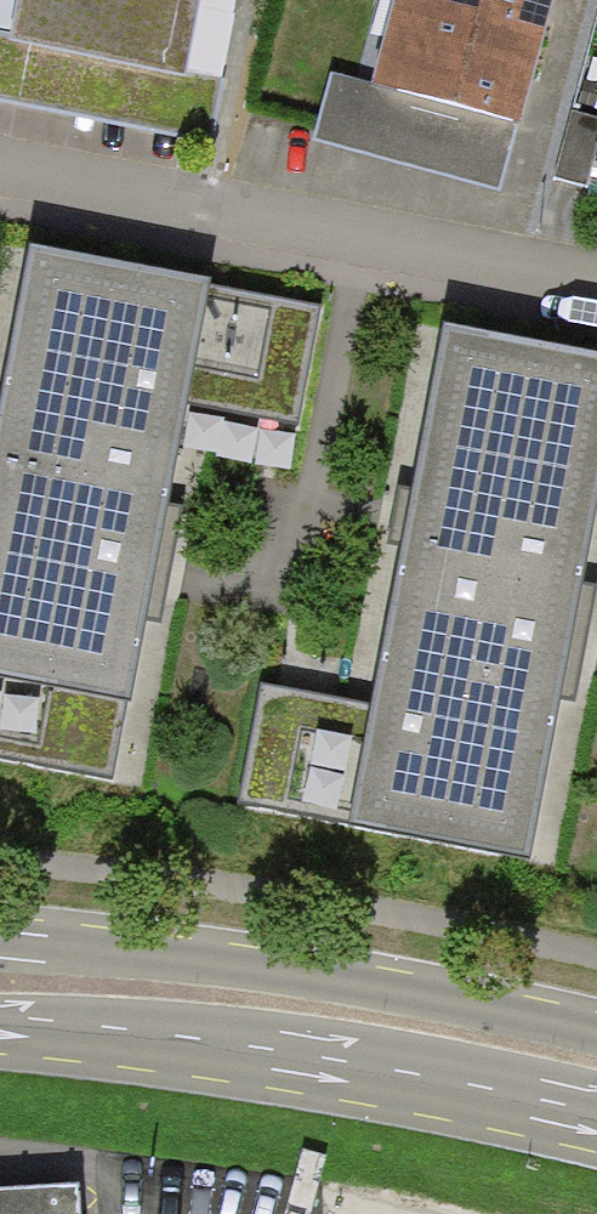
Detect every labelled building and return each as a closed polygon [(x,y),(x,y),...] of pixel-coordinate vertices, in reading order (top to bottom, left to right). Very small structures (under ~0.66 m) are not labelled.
[(190,17),(101,0),(24,0),(14,52),(177,83),(190,17)] [(193,0),(101,0),(190,17),(193,0)] [(398,4),(545,41),(556,0),(399,0),(398,4)] [(398,4),(376,91),(524,128),(545,41),(398,4)] [(129,709),(159,551),(187,405),(211,284),(29,250),(0,400),(0,684),(129,709)] [(321,307),(211,284),(187,405),(297,428),(321,307)] [(346,826),(530,862),(573,630),(596,503),(596,359),(443,329),(368,708),(346,826)] [(114,786),(129,709),(0,684),(0,764),(114,786)] [(346,826),(368,708),(258,687),(236,805),(346,826)] [(71,1191),(0,1196),(0,1213),(73,1213),(71,1191)]
